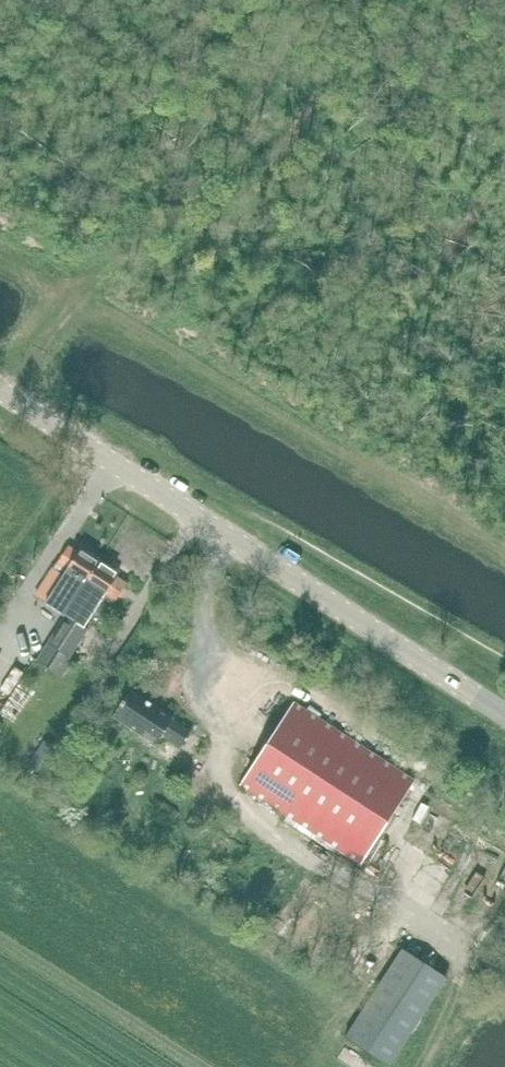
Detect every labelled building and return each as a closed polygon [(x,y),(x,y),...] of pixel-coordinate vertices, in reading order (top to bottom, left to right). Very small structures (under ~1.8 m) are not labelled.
[(65,615),(100,560),(81,547),(78,551),(69,545),(54,568),(67,576),(49,604),(65,615)] [(53,649),(43,664),(62,676),(71,663),(68,661),(89,630),(85,628),(106,595),(115,601),(124,586),(116,580),(120,573),(100,560),(65,615),(51,637),(52,637),(47,645),(53,649)] [(85,705),(91,709),(102,691),(97,687),(85,705)] [(172,721),(174,719),(130,691),(112,717),(157,745),(163,736),(180,748),(191,733),(172,721)] [(241,786),(359,864),(413,781),(295,704),(241,786)] [(45,740),(28,766),(43,776),(60,750),(45,740)] [(343,1037),(390,1066),(448,978),(402,948),(343,1037)]
